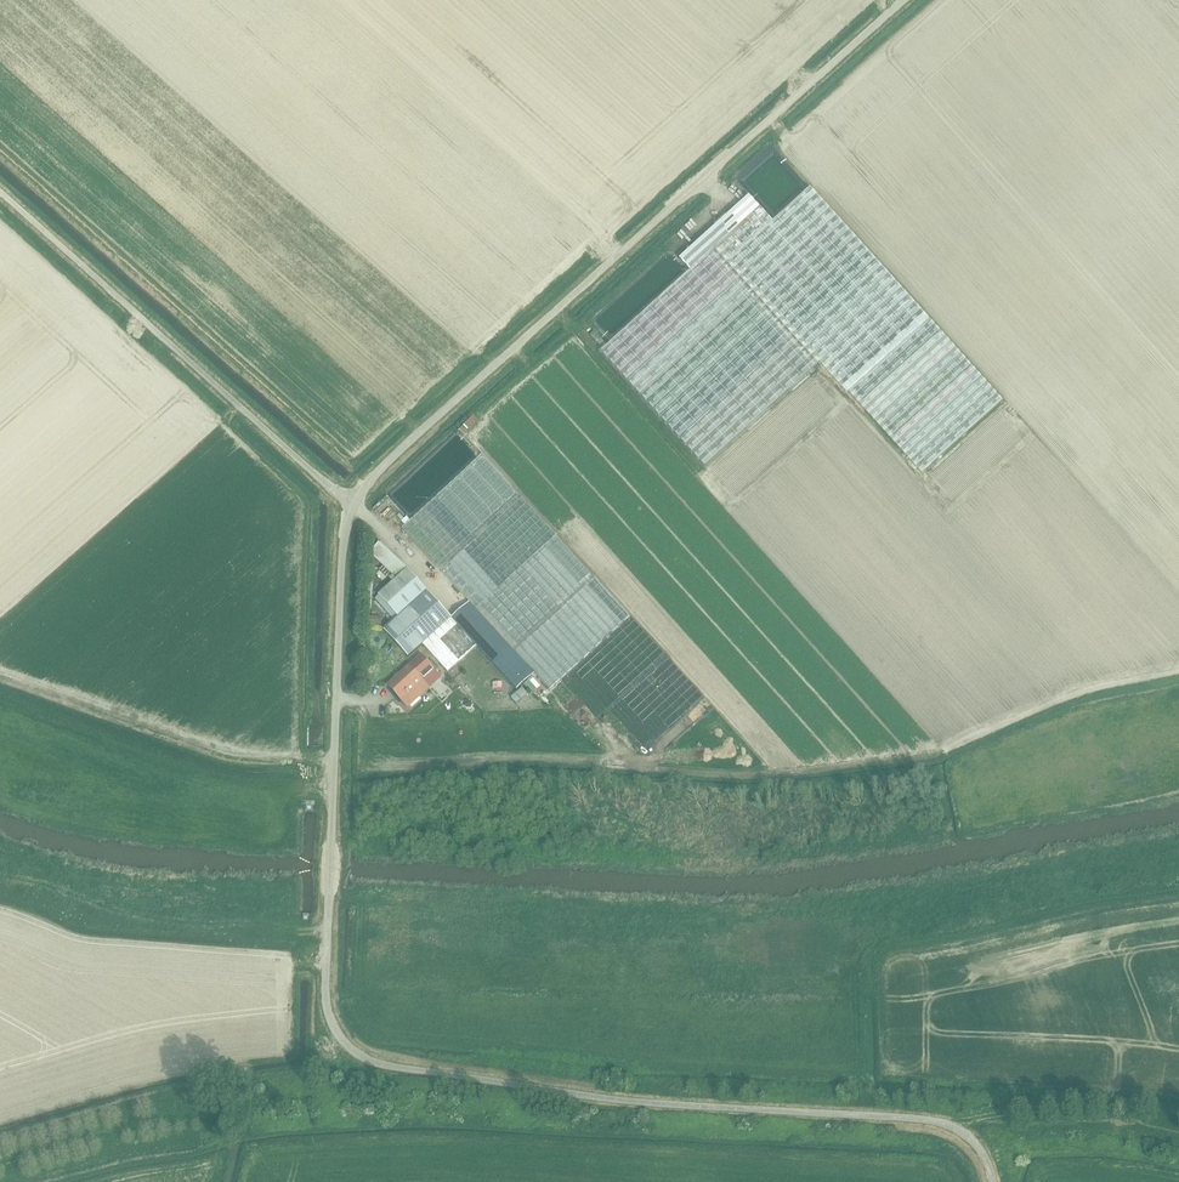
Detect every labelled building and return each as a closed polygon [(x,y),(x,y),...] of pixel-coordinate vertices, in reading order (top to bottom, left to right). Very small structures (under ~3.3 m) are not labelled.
[(690,271),(600,352),(704,468),(821,362),(827,368),(921,473),(1003,400),(799,174),(765,204),(760,199),(755,203),(749,196),(706,235),(679,260),(690,271)] [(411,521),(402,529),(469,603),(476,609),(509,646),(534,674),(549,690),(630,616),(482,455),(411,521)] [(378,595),(398,617),(427,591),(408,569),(378,595)] [(452,618),(447,613),(427,591),(398,617),(384,630),(407,657),(422,644),(423,645),(452,618)] [(469,603),(452,618),(477,646),(501,672),(517,690),(522,685),(523,684),(534,674),(509,646),(476,609),(469,603)] [(452,618),(423,645),(448,672),(477,646),(452,618)] [(422,655),(388,686),(407,707),(421,694),(415,688),(422,681),(429,688),(441,677),(438,673),(439,673),(438,672),(437,672),(435,670),(422,655)]
